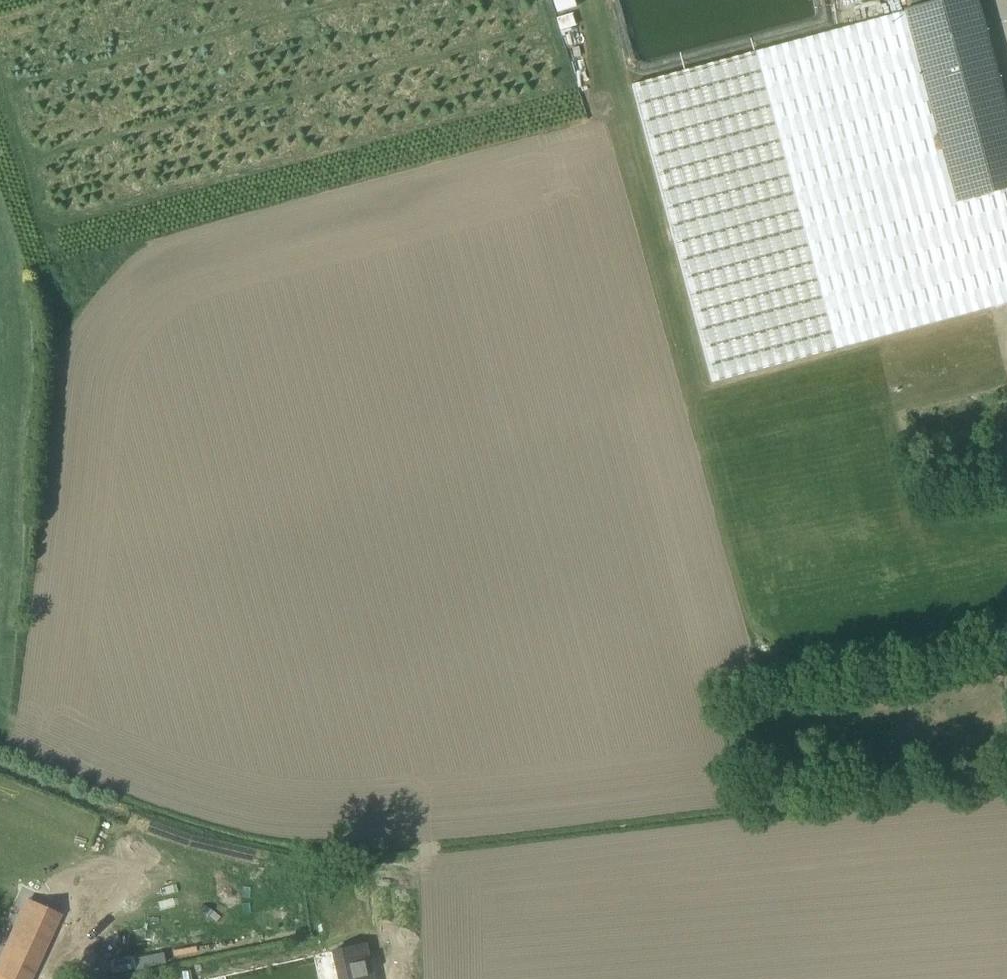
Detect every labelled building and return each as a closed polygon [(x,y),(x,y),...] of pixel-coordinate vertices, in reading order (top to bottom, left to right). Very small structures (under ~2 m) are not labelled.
[(572,5),(571,0),(549,0),(552,11),(572,5)] [(904,11),(631,86),(712,382),(1006,303),(1006,112),(977,0),(939,0),(904,9),(904,11)] [(53,933),(12,915),(0,942),(0,978),(31,978),(53,933)] [(382,952),(381,953),(378,940),(204,974),(205,978),(388,978),(382,952)]
